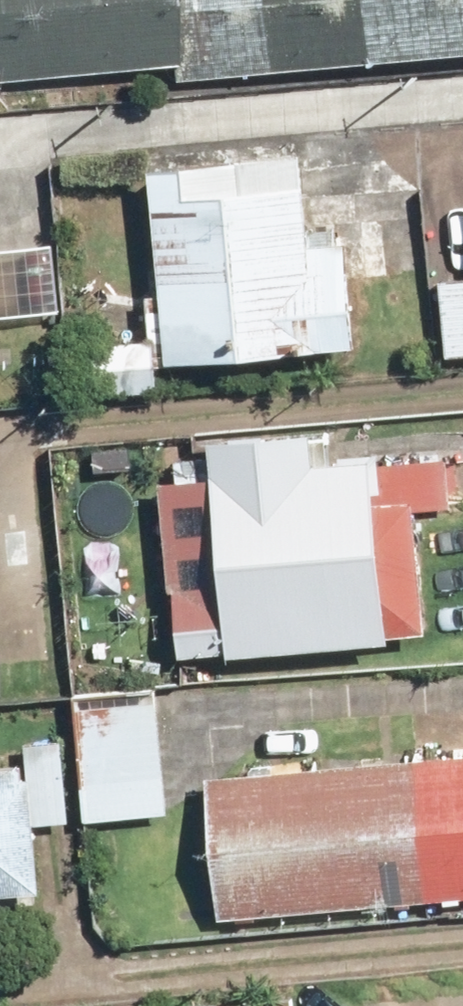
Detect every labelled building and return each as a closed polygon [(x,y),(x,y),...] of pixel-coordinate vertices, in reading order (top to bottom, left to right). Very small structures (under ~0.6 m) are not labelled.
[(172,63),(174,82),(462,55),(462,0),(0,0),(0,80),(172,63)] [(310,241),(302,155),(150,169),(167,358),(357,341),(348,238),(310,241)] [(179,656),(390,641),(388,621),(413,620),(405,507),(447,504),(443,449),(313,458),(311,430),(209,437),(212,482),(167,485),(179,656)] [(83,818),(166,810),(156,693),(73,701),(83,818)] [(25,776),(0,778),(0,892),(41,888),(35,826),(70,823),(63,738),(22,741),(25,776)] [(220,918),(462,896),(462,753),(207,776),(220,918)]
